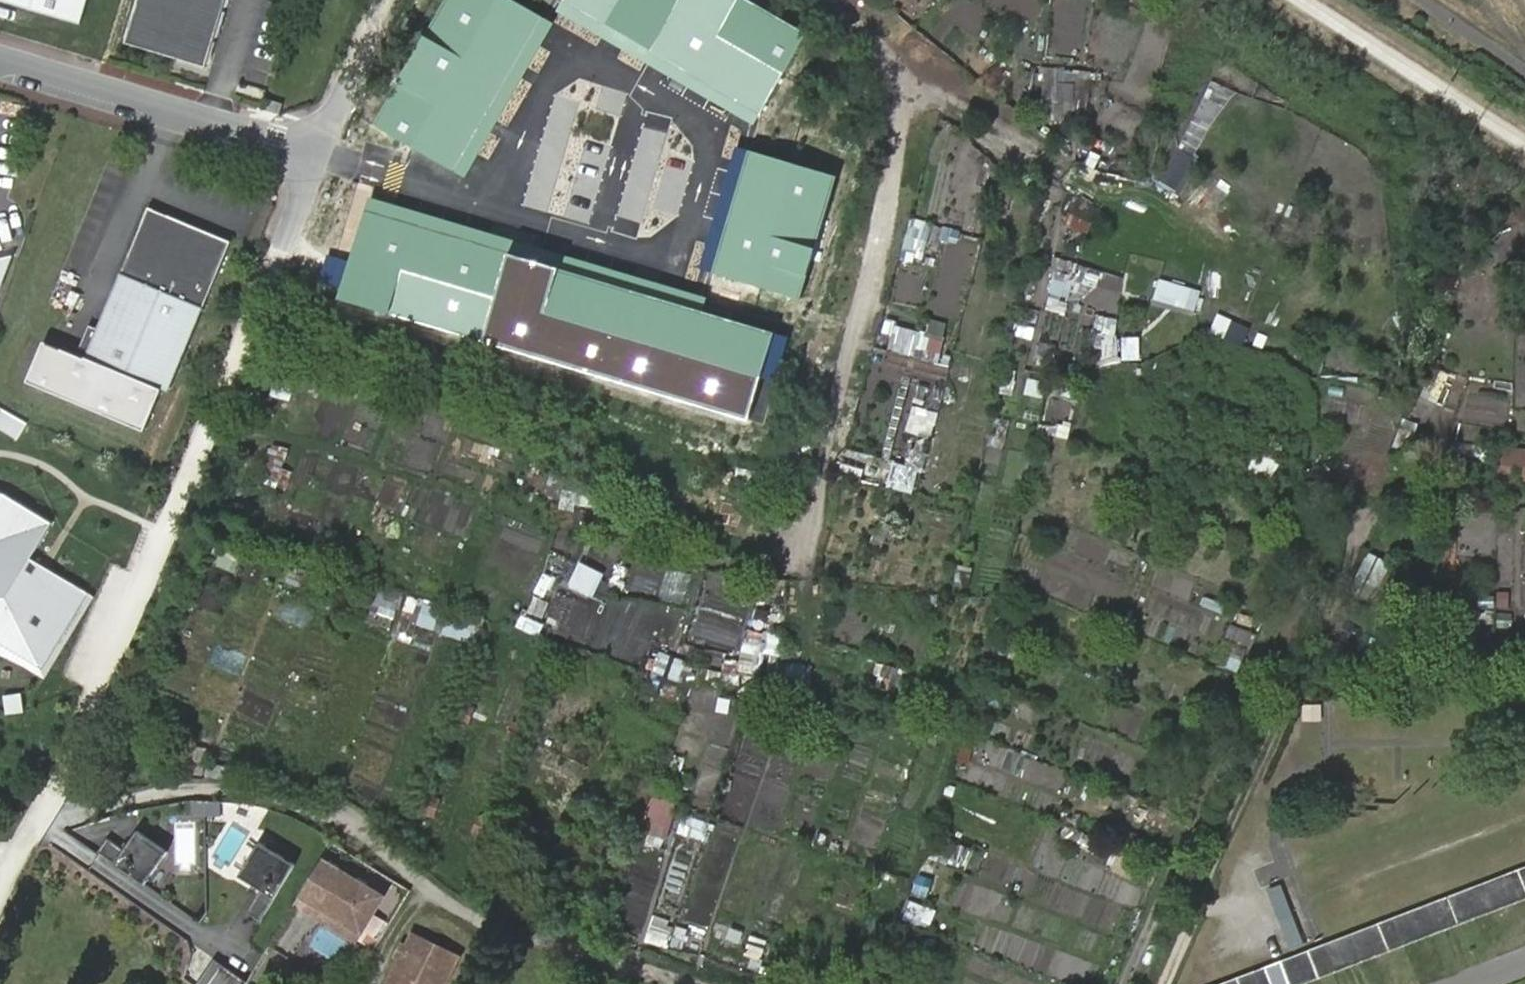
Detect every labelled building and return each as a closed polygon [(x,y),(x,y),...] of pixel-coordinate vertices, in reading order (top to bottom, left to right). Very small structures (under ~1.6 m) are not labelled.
[(88,0),(3,0),(81,24),(88,0)] [(127,43),(156,51),(160,40),(182,46),(178,58),(207,67),(228,0),(140,0),(127,43)] [(513,0),(447,0),(376,126),(468,177),(555,23),(513,0)] [(746,0),(560,0),(554,11),(754,128),(808,36),(746,0)] [(160,40),(156,51),(178,58),(182,46),(160,40)] [(1056,78),(1053,110),(1084,113),(1087,81),(1056,78)] [(283,114),(286,105),(269,100),(266,109),(283,114)] [(837,176),(746,152),(715,273),(806,296),(837,176)] [(1081,232),(1095,207),(1076,197),(1063,222),(1081,232)] [(709,298),(368,198),(338,299),(751,420),(777,329),(706,309),(709,298)] [(232,240),(149,206),(99,327),(90,323),(81,344),(90,348),(86,357),(169,391),(232,240)] [(925,278),(927,264),(915,262),(919,241),(901,238),(895,273),(925,278)] [(1073,283),(1097,286),(1099,264),(1050,259),(1047,293),(1072,296),(1073,283)] [(1115,311),(1120,282),(1090,278),(1085,307),(1115,311)] [(1186,294),(1184,329),(1198,330),(1200,295),(1186,294)] [(1089,332),(1082,353),(1102,360),(1116,319),(1086,309),(1079,328),(1089,332)] [(1510,348),(1524,347),(1524,322),(1510,323),(1510,348)] [(898,324),(892,347),(935,359),(941,336),(898,324)] [(942,388),(910,378),(899,416),(918,422),(915,434),(927,438),(942,388)] [(1504,425),(1507,395),(1463,390),(1460,421),(1504,425)] [(268,443),(261,483),(285,487),(289,468),(282,466),(285,446),(268,443)] [(1497,444),(1494,480),(1524,483),(1524,447),(1497,444)] [(890,459),(882,484),(907,492),(915,467),(890,459)] [(858,480),(859,465),(838,463),(837,479),(858,480)] [(47,679),(95,594),(32,559),(56,522),(0,495),(0,650),(47,679)] [(710,517),(750,527),(754,511),(727,504),(727,502),(714,499),(710,517)] [(892,549),(897,530),(876,524),(871,544),(892,549)] [(564,585),(587,594),(598,569),(575,559),(564,585)] [(288,579),(301,585),(307,572),(294,566),(288,579)] [(187,602),(155,695),(222,718),(248,643),(254,646),(272,595),(234,582),(223,614),(187,602)] [(391,631),(404,593),(387,588),(386,592),(371,587),(360,620),(391,631)] [(318,603),(331,609),(337,596),(324,590),(318,603)] [(400,618),(475,644),(484,618),(409,592),(400,618)] [(1230,625),(1224,641),(1247,651),(1254,634),(1230,625)] [(666,675),(679,681),(687,664),(674,658),(666,675)] [(460,703),(453,720),(468,726),(475,709),(460,703)] [(425,795),(418,812),(433,817),(440,800),(425,795)] [(659,802),(651,839),(667,842),(675,805),(659,802)] [(1163,835),(1168,814),(1145,808),(1140,829),(1163,835)] [(478,815),(472,832),(487,838),(493,821),(478,815)] [(675,835),(703,839),(706,820),(678,816),(675,835)] [(120,847),(112,843),(102,860),(142,883),(162,848),(130,829),(120,847)] [(230,874),(253,887),(238,912),(257,923),(292,863),(251,839),(230,874)] [(940,840),(934,856),(965,867),(970,851),(940,840)] [(325,860),(298,904),(358,942),(365,931),(309,896),(329,863),(325,860)] [(329,863),(309,896),(365,931),(385,898),(329,863)] [(1524,909),(1524,876),(1514,880),(1524,909)] [(1499,886),(1510,915),(1524,909),(1514,880),(1499,886)] [(1484,890),(1495,920),(1510,915),(1499,886),(1484,890)] [(1469,896),(1480,926),(1495,920),(1484,890),(1469,896)] [(1456,901),(1466,931),(1480,926),(1469,896),(1456,901)] [(1442,907),(1452,936),(1466,931),(1456,901),(1442,907)] [(1429,911),(1439,941),(1452,936),(1442,907),(1429,911)] [(1415,917),(1425,947),(1439,941),(1429,911),(1415,917)] [(649,913),(640,939),(662,947),(672,921),(649,913)] [(1401,922),(1411,952),(1425,947),(1415,917),(1401,922)] [(716,932),(736,938),(740,927),(719,921),(716,932)] [(410,948),(403,961),(401,960),(392,978),(404,983),(449,983),(468,948),(421,922),(413,937),(415,939),(410,948)] [(1384,928),(1395,958),(1411,952),(1401,922),(1384,928)] [(1370,933),(1380,963),(1395,958),(1384,928),(1370,933)] [(1357,938),(1368,968),(1380,963),(1370,933),(1357,938)] [(405,945),(410,948),(415,939),(413,937),(410,936),(405,945)] [(1343,943),(1354,973),(1368,968),(1357,938),(1343,943)] [(1329,948),(1340,978),(1354,973),(1343,943),(1329,948)] [(1314,954),(1325,983),(1340,978),(1329,948),(1314,954)] [(1310,983),(1325,983),(1314,954),(1301,959),(1310,983)] [(240,978),(207,958),(192,983),(236,983),(240,978)] [(1295,983),(1310,983),(1301,959),(1287,964),(1295,983)] [(1278,983),(1295,983),(1287,964),(1273,969),(1278,983)] [(1262,983),(1278,983),(1273,969),(1259,974),(1262,983)] [(1247,983),(1262,983),(1259,974),(1246,979),(1247,983)]
